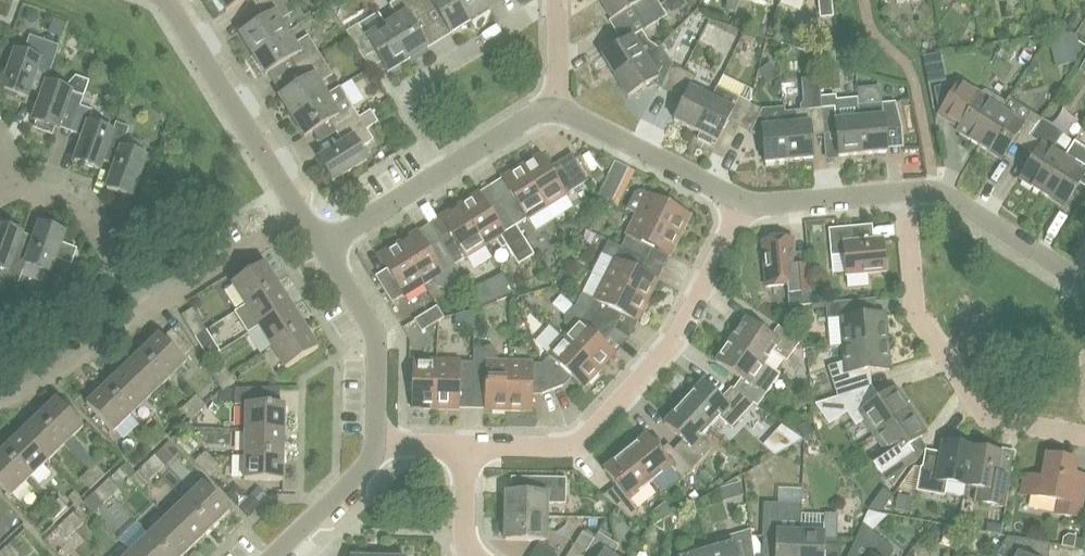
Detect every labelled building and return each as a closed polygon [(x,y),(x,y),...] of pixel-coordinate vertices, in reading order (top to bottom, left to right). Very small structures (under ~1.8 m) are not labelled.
[(226,12),(246,0),(219,0),(226,12)] [(287,33),(280,21),(293,13),(285,0),(271,0),(258,8),(265,19),(240,34),(253,55),(287,33)] [(424,16),(413,0),(398,0),(390,5),(398,19),(386,26),(408,61),(428,48),(413,23),(424,16)] [(424,16),(435,10),(450,34),(471,22),(457,0),(413,0),(424,16)] [(471,22),(491,9),(485,0),(457,0),(471,22)] [(641,0),(599,0),(611,21),(631,8),(638,19),(660,5),(657,0),(644,0),(642,1),(641,0)] [(724,10),(734,14),(739,0),(728,0),(724,10)] [(831,0),(818,0),(820,19),(833,17),(831,0)] [(660,5),(638,19),(645,30),(667,17),(660,5)] [(408,61),(386,26),(379,15),(359,28),(358,25),(347,32),(361,56),(372,49),(388,73),(408,61)] [(1081,21),(1074,17),(1067,27),(1075,31),(1081,21)] [(658,49),(648,42),(642,32),(633,38),(602,57),(614,77),(654,53),(658,49)] [(297,71),(320,56),(308,37),(295,45),(287,33),(253,55),(265,75),(290,59),(297,71)] [(753,36),(744,33),(742,40),(750,44),(753,36)] [(1073,45),(1070,34),(1049,39),(1052,50),(1073,45)] [(57,54),(59,47),(30,36),(24,54),(16,51),(2,89),(4,90),(4,95),(16,100),(19,96),(27,99),(34,80),(46,84),(47,83),(57,54)] [(672,65),(668,58),(661,47),(658,49),(654,53),(614,77),(627,98),(652,82),(655,85),(672,94),(684,71),(672,65)] [(292,117),(327,96),(319,84),(332,75),(320,56),(297,71),(304,82),(279,97),(292,117)] [(711,99),(690,89),(696,77),(684,71),(672,94),(684,100),(674,121),(695,132),(711,99)] [(65,89),(47,83),(46,84),(33,121),(37,123),(34,129),(52,135),(54,129),(58,130),(65,112),(77,116),(80,107),(89,82),(75,77),(65,89)] [(824,135),(820,99),(818,78),(801,80),(803,103),(800,106),(800,111),(785,112),(785,108),(784,108),(789,161),(813,159),(811,136),(824,135)] [(982,92),(979,97),(958,84),(934,89),(939,115),(958,112),(967,117),(957,132),(979,146),(1006,104),(986,91),(982,92)] [(359,118),(347,99),(340,87),(327,96),(292,117),(305,137),(329,122),(336,133),(359,118)] [(750,104),(738,98),(717,87),(711,99),(695,132),(699,134),(697,139),(710,146),(713,140),(717,142),(727,122),(739,127),(750,104)] [(836,134),(838,157),(862,155),(858,106),(857,100),(835,102),(834,98),(820,99),(824,135),(836,134)] [(1042,120),(1031,113),(1009,99),(1006,104),(979,146),(1001,160),(1016,136),(1027,143),(1039,125),(1039,126),(1042,120)] [(858,106),(862,155),(886,153),(884,130),(902,128),(895,103),(858,106)] [(784,108),(762,110),(750,104),(739,127),(754,135),(762,134),(765,164),(789,161),(784,108)] [(93,111),(80,107),(77,116),(71,132),(83,137),(75,162),(100,171),(103,162),(113,132),(89,123),(93,111)] [(359,118),(336,133),(343,144),(319,159),(333,182),(367,161),(360,149),(373,141),(367,130),(378,123),(370,111),(359,118)] [(1064,159),(1052,151),(1063,133),(1043,120),(1042,120),(1039,126),(1039,125),(1027,143),(1024,148),(1035,156),(1019,180),(1041,194),(1064,159)] [(113,132),(103,162),(115,166),(107,189),(132,198),(147,157),(122,149),(129,128),(116,123),(113,132)] [(521,166),(547,208),(567,196),(566,195),(588,181),(574,158),(552,172),(540,154),(521,166)] [(1084,154),(1076,166),(1064,159),(1041,194),(1063,208),(1079,184),(1084,188),(1084,155),(1084,154)] [(527,221),(547,208),(521,166),(501,179),(513,197),(501,204),(515,227),(527,220),(527,221)] [(601,173),(594,177),(598,184),(605,180),(601,173)] [(598,196),(607,200),(612,203),(622,182),(608,175),(598,196)] [(691,216),(646,194),(640,191),(634,194),(626,210),(636,215),(680,237),(691,216)] [(515,227),(501,204),(490,211),(479,193),(459,205),(485,247),(496,240),(500,246),(504,243),(518,265),(534,256),(515,227)] [(607,200),(598,196),(593,205),(603,210),(607,200)] [(466,259),(485,247),(459,205),(439,217),(451,236),(440,243),(454,265),(465,258),(466,259)] [(670,257),(680,237),(636,215),(625,235),(626,236),(621,248),(645,260),(650,248),(670,257)] [(23,234),(20,233),(22,228),(7,223),(5,228),(0,226),(0,280),(5,282),(6,279),(9,272),(23,234)] [(35,238),(23,234),(9,272),(6,279),(19,283),(26,265),(51,274),(54,265),(65,269),(66,269),(67,269),(69,268),(70,267),(70,266),(71,265),(76,250),(61,245),(65,233),(40,224),(35,238)] [(869,284),(868,274),(885,272),(882,240),(856,242),(855,227),(829,230),(831,256),(844,255),(847,286),(869,284)] [(454,265),(440,243),(429,250),(417,231),(397,244),(424,285),(430,282),(434,289),(440,291),(461,277),(454,265)] [(793,239),(762,242),(766,288),(787,286),(788,295),(801,294),(802,306),(812,305),(808,265),(795,266),(793,239)] [(645,260),(621,248),(610,242),(593,275),(603,280),(648,302),(658,281),(639,271),(645,260)] [(404,298),(424,285),(397,244),(378,256),(389,274),(378,281),(392,304),(403,297),(404,298)] [(245,306),(278,285),(265,264),(231,284),(245,306)] [(471,290),(481,306),(513,292),(501,274),(471,290)] [(637,322),(648,302),(603,280),(593,299),(585,295),(583,296),(578,306),(611,328),(618,313),(637,322)] [(249,333),(258,327),(291,306),(278,285),(245,306),(236,312),(249,333)] [(843,346),(887,342),(885,314),(856,316),(855,301),(826,304),(827,319),(840,318),(843,346)] [(611,328),(578,306),(577,305),(567,316),(567,323),(572,328),(563,338),(599,372),(615,355),(599,340),(611,328)] [(271,348),(305,327),(291,306),(258,327),(271,348)] [(437,307),(414,321),(422,333),(444,318),(437,307)] [(193,309),(181,316),(195,338),(206,330),(193,309)] [(787,362),(793,353),(801,342),(778,326),(771,337),(745,319),(730,341),(765,364),(773,352),(787,362)] [(305,327),(271,348),(285,370),(318,349),(305,327)] [(141,353),(168,381),(186,363),(182,359),(191,350),(172,330),(163,339),(159,335),(141,353)] [(206,330),(195,338),(201,348),(213,341),(206,330)] [(584,389),(599,372),(563,338),(547,355),(549,357),(542,364),(553,390),(565,386),(563,380),(568,374),(584,389)] [(778,374),(765,364),(730,341),(715,362),(741,380),(733,390),(753,404),(756,406),(778,374)] [(837,397),(865,388),(859,373),(889,370),(887,342),(843,346),(844,361),(827,367),(837,397)] [(509,362),(498,362),(498,354),(493,349),(473,348),(473,362),(472,389),(485,389),(485,411),(508,411),(509,362)] [(150,398),(168,381),(141,353),(123,370),(150,398)] [(435,410),(437,360),(413,360),(412,409),(435,410)] [(472,389),(473,362),(460,362),(460,361),(437,360),(435,410),(459,410),(459,389),(472,389)] [(553,390),(542,364),(533,364),(533,362),(509,362),(508,411),(531,412),(532,390),(538,390),(540,395),(553,390)] [(217,382),(229,374),(224,366),(211,374),(217,382)] [(132,415),(150,398),(123,370),(105,387),(132,415)] [(229,374),(217,382),(223,391),(235,383),(229,374)] [(753,404),(733,390),(731,389),(721,400),(702,383),(683,403),(710,428),(719,418),(731,429),(753,404)] [(874,436),(911,411),(895,387),(879,398),(871,386),(865,388),(837,397),(856,425),(864,420),(874,436)] [(113,433),(132,415),(105,387),(86,405),(113,433)] [(279,405),(280,388),(235,390),(235,406),(246,406),(245,430),(284,431),(285,406),(279,405)] [(189,403),(199,413),(206,406),(196,396),(189,403)] [(38,417),(65,445),(83,428),(56,399),(38,417)] [(191,421),(199,413),(189,403),(181,410),(191,421)] [(701,438),(710,428),(683,403),(664,424),(683,441),(674,451),(691,472),(712,449),(701,438)] [(883,450),(873,457),(869,460),(883,480),(914,458),(907,447),(926,434),(911,411),(874,436),(883,450)] [(47,462),(65,445),(38,417),(20,434),(47,462)] [(796,428),(803,439),(812,433),(806,422),(796,428)] [(150,433),(160,444),(167,437),(157,426),(150,433)] [(284,456),(284,431),(245,430),(245,455),(284,456)] [(152,451),(160,444),(150,433),(142,440),(152,451)] [(29,479),(47,462),(20,434),(2,451),(29,479)] [(691,472),(674,451),(673,450),(664,457),(647,436),(625,453),(650,484),(671,467),(682,480),(691,472)] [(965,486),(972,448),(944,443),(939,471),(920,467),(916,491),(944,497),(947,483),(965,486)] [(1012,473),(998,470),(1001,453),(972,448),(965,486),(980,489),(983,496),(982,503),(1006,508),(1012,473)] [(29,479),(2,451),(0,453),(0,486),(11,497),(29,479)] [(203,469),(213,459),(206,452),(196,462),(203,469)] [(629,501),(650,484),(625,453),(604,470),(621,492),(609,501),(629,518),(637,511),(629,501)] [(283,481),(284,456),(245,455),(244,481),(283,481)] [(148,463),(158,473),(165,466),(155,456),(148,463)] [(1022,494),(1040,497),(1058,501),(1056,514),(1079,518),(1084,491),(1070,488),(1076,461),(1048,456),(1043,479),(1025,476),(1022,494)] [(213,459),(203,469),(210,477),(221,467),(213,459)] [(136,474),(126,463),(120,469),(130,480),(136,474)] [(150,481),(158,473),(148,463),(140,470),(150,481)] [(88,472),(98,483),(105,476),(95,465),(88,472)] [(90,490),(98,483),(88,472),(80,480),(90,490)] [(505,517),(546,517),(547,504),(566,504),(566,479),(535,478),(535,493),(506,493),(505,517)] [(102,487),(112,497),(119,490),(109,480),(102,487)] [(185,501),(211,529),(230,511),(218,499),(205,486),(203,483),(185,501)] [(208,483),(205,486),(218,499),(221,497),(208,483)] [(104,505),(112,497),(102,487),(94,494),(104,505)] [(76,493),(69,499),(75,505),(73,507),(75,509),(82,503),(81,501),(82,499),(76,493)] [(52,506),(62,517),(70,510),(59,499),(52,506)] [(194,546),(211,529),(185,501),(167,518),(194,546)] [(880,513),(883,508),(874,502),(868,511),(880,513)] [(764,511),(763,537),(776,538),(775,555),(799,555),(801,515),(801,504),(777,503),(764,503),(764,511)] [(54,524),(62,517),(52,506),(44,514),(54,524)] [(66,521),(76,532),(83,525),(73,514),(66,521)] [(799,555),(823,555),(824,540),(837,540),(838,514),(824,514),(824,516),(801,515),(799,555)] [(546,542),(546,517),(505,517),(505,541),(546,542)] [(194,546),(167,518),(149,535),(169,555),(183,555),(194,546)] [(68,539),(76,532),(66,521),(58,528),(68,539)] [(991,532),(1001,534),(1002,525),(988,523),(986,532),(991,532)] [(893,553),(892,548),(862,524),(849,553),(853,555),(891,555),(893,553)] [(751,530),(716,540),(719,548),(706,552),(707,555),(754,555),(751,530)] [(584,555),(595,538),(584,531),(568,555),(584,555)] [(619,547),(598,534),(595,538),(584,555),(585,555),(613,555),(619,547)] [(1078,536),(1071,534),(1066,538),(1064,546),(1076,547),(1078,536)] [(149,535),(131,552),(135,555),(169,555),(149,535)] [(1032,555),(1038,555),(1048,555),(1050,545),(1007,537),(997,555),(998,555),(1032,555)] [(531,555),(558,555),(539,544),(531,555)] [(6,548),(0,553),(0,555),(14,555),(6,548)]
